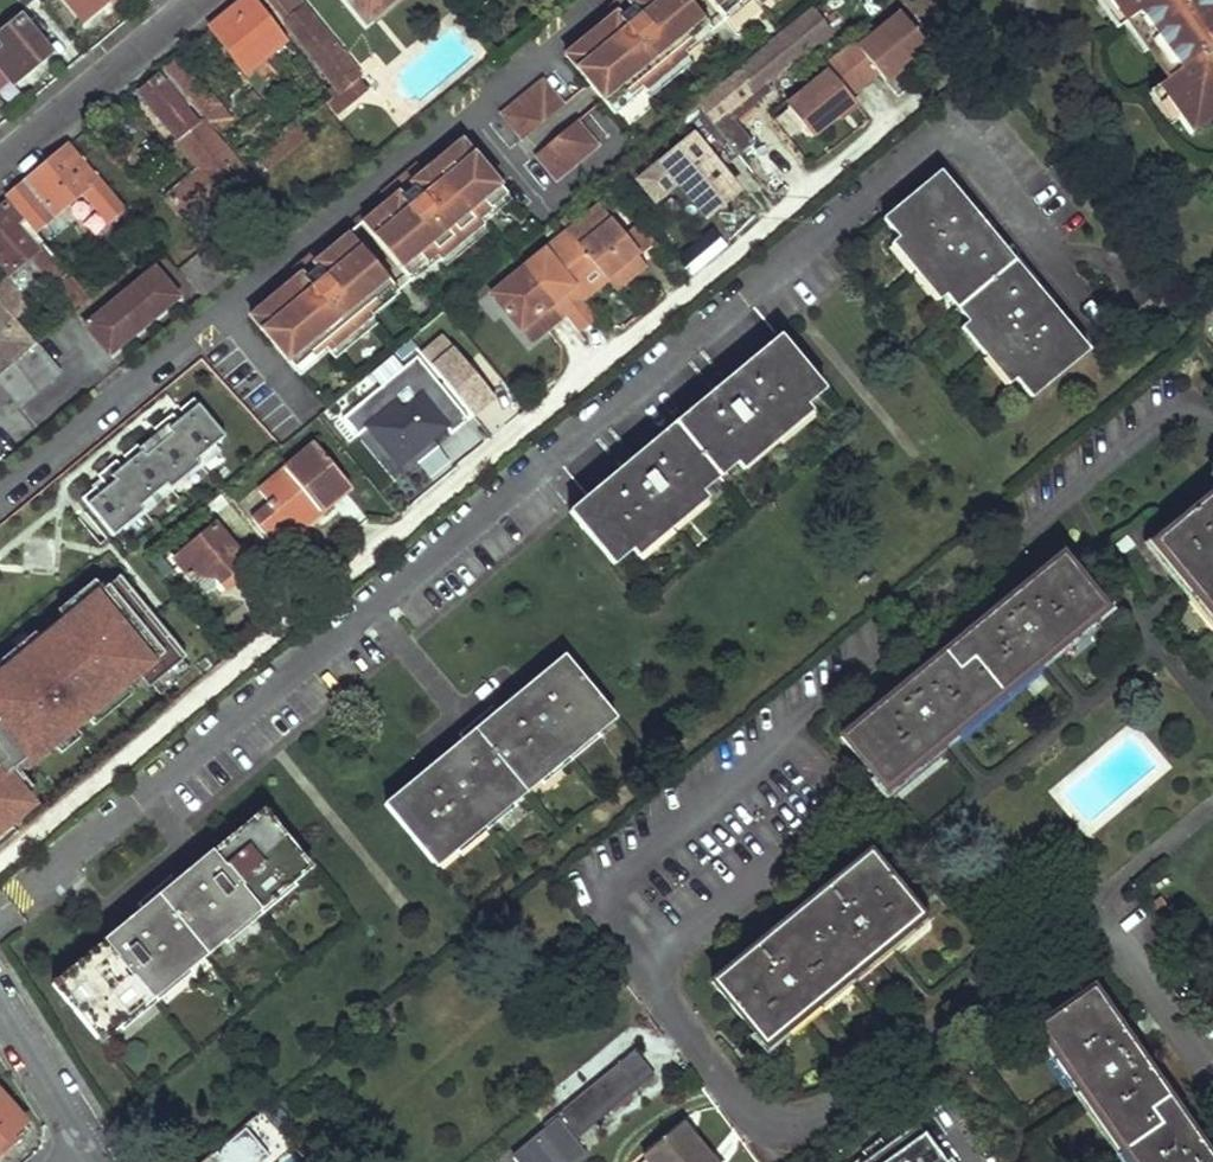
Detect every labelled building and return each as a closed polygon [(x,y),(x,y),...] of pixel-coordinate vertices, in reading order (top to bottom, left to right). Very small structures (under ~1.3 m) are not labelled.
[(21,11),(34,0),(11,0),(21,11)] [(85,21),(110,0),(66,0),(85,21)] [(249,73),(253,69),(257,74),(261,70),(257,65),(288,39),(256,0),(246,0),(213,28),(249,73)] [(290,18),(305,4),(302,0),(275,0),(290,18)] [(370,23),(397,0),(350,0),(370,23)] [(567,55),(607,104),(625,90),(631,98),(643,87),(648,93),(687,60),(683,55),(695,44),(689,37),(707,22),(689,0),(616,0),(600,13),(607,22),(567,55)] [(720,11),(733,0),(711,0),(720,11)] [(720,11),(730,24),(760,0),(749,0),(745,4),(741,0),(733,0),(720,11)] [(1148,54),(1154,51),(1158,48),(1128,7),(1120,13),(1111,0),(1102,0),(1123,29),(1128,27),(1148,54)] [(1174,79),(1182,89),(1165,102),(1179,122),(1192,138),(1212,122),(1212,0),(1111,0),(1120,13),(1128,7),(1158,48),(1154,51),(1174,79)] [(286,20),(337,82),(332,87),(339,96),(364,75),(305,4),(290,18),(286,20)] [(698,105),(738,153),(752,142),(728,114),(753,93),(756,97),(834,33),(812,7),(735,71),(737,73),(698,105)] [(910,19),(905,13),(879,34),(884,40),(910,19)] [(928,40),(910,19),(884,40),(879,34),(863,46),(860,43),(845,55),(865,80),(879,69),(887,78),(904,65),(901,61),(928,40)] [(14,85),(49,54),(20,20),(0,36),(0,68),(14,85)] [(707,22),(689,37),(695,44),(683,55),(687,60),(717,35),(707,22)] [(865,80),(845,55),(830,67),(832,71),(816,84),(822,90),(795,111),(813,133),(839,112),(842,115),(858,102),(850,91),(865,80)] [(164,69),(209,122),(223,110),(179,56),(164,69)] [(687,60),(648,93),(653,99),(693,66),(687,60)] [(543,75),(501,110),(523,137),(565,102),(543,75)] [(1161,105),(1175,125),(1179,122),(1165,102),(1182,89),(1174,79),(1153,94),(1161,105)] [(142,95),(181,140),(201,122),(168,83),(164,86),(160,80),(142,95)] [(822,90),(816,84),(790,105),(795,111),(822,90)] [(625,90),(607,104),(618,117),(648,93),(643,87),(631,98),(625,90)] [(738,153),(698,105),(678,121),(690,136),(721,172),(725,168),(740,155),(738,153)] [(579,119),(536,153),(558,180),(600,144),(579,119)] [(171,197),(190,220),(245,174),(201,122),(181,140),(179,141),(203,172),(171,197)] [(264,158),(272,169),(314,135),(305,124),(264,158)] [(721,172),(690,136),(635,181),(656,206),(678,188),(707,222),(745,191),(725,168),(721,172)] [(391,201),(364,223),(405,272),(422,258),(428,265),(441,255),(445,260),(484,228),(480,222),(493,211),(487,204),(505,189),(464,140),(425,172),(418,163),(384,192),(391,201)] [(25,221),(40,239),(91,196),(93,206),(109,224),(124,210),(71,146),(6,199),(25,221)] [(944,174),(888,219),(1034,396),(1090,351),(944,174)] [(505,189),(487,204),(493,211),(480,222),(484,228),(516,201),(505,189)] [(603,223),(611,216),(602,205),(593,212),(603,223)] [(11,275),(30,260),(54,287),(69,273),(40,239),(25,221),(22,225),(5,207),(0,211),(0,262),(11,275)] [(638,247),(611,216),(603,223),(593,212),(568,233),(591,260),(604,275),(638,247)] [(484,228),(445,260),(451,267),(490,235),(484,228)] [(591,260),(568,233),(525,268),(564,314),(579,332),(595,317),(582,300),(585,297),(582,293),(569,278),(591,260)] [(293,282),(252,316),(292,365),(310,350),(316,358),(329,347),(333,352),(372,321),(367,315),(380,304),(374,297),(391,283),(351,234),(325,255),(318,246),(286,272),(293,282)] [(422,258),(405,272),(415,285),(445,260),(441,255),(428,265),(422,258)] [(604,275),(591,260),(569,278),(582,293),(604,275)] [(564,314),(525,268),(493,294),(521,328),(531,320),(542,333),(564,314)] [(151,272),(83,329),(106,357),(175,300),(151,272)] [(16,320),(31,307),(7,279),(0,285),(0,301),(16,320)] [(402,296),(391,283),(374,297),(380,304),(367,315),(372,321),(402,296)] [(37,347),(16,320),(0,301),(0,378),(37,347)] [(542,333),(531,320),(521,328),(532,341),(542,333)] [(372,321),(333,352),(339,360),(377,327),(372,321)] [(495,398),(443,335),(419,355),(471,418),(495,398)] [(572,513),(618,566),(828,391),(782,337),(572,513)] [(20,410),(60,375),(37,347),(0,378),(0,386),(20,410)] [(310,350),(292,365),(303,378),(333,352),(329,347),(316,358),(310,350)] [(471,418),(419,355),(344,417),(396,480),(471,418)] [(120,533),(249,430),(214,388),(86,490),(120,533)] [(263,488),(292,523),(317,502),(322,508),(352,484),(316,442),(263,488)] [(255,517),(274,539),(292,523),(263,488),(261,490),(271,502),(255,517)] [(1155,543),(1185,579),(1212,613),(1212,494),(1155,543)] [(276,542),(281,547),(300,532),(325,511),(322,508),(317,502),(292,523),(295,527),(276,542)] [(274,539),(276,542),(295,527),(292,523),(274,539)] [(217,525),(176,559),(192,578),(196,575),(217,577),(221,582),(247,561),(239,551),(217,525)] [(239,551),(247,561),(221,582),(227,589),(237,581),(249,596),(271,579),(244,547),(239,551)] [(842,736),(885,786),(944,736),(1043,654),(1104,603),(1062,554),(842,736)] [(46,784),(26,759),(168,647),(107,570),(0,655),(0,820),(46,784)] [(384,807),(436,869),(615,720),(565,659),(384,807)] [(52,987),(101,1045),(311,870),(262,812),(52,987)] [(714,979),(764,1041),(880,945),(919,913),(871,850),(714,979)] [(1135,1161),(1212,1161),(1212,1159),(1094,986),(1040,1023),(1135,1161)] [(632,1052),(541,1127),(545,1131),(511,1159),(514,1161),(578,1161),(585,1156),(574,1142),(653,1078),(632,1052)] [(9,1150),(6,1144),(27,1124),(0,1094),(0,1159),(9,1150)] [(915,1124),(906,1131),(903,1127),(854,1161),(943,1161),(915,1124)] [(646,1161),(692,1161),(702,1154),(679,1125),(641,1155),(646,1161)] [(702,1154),(692,1161),(709,1161),(702,1154)]
